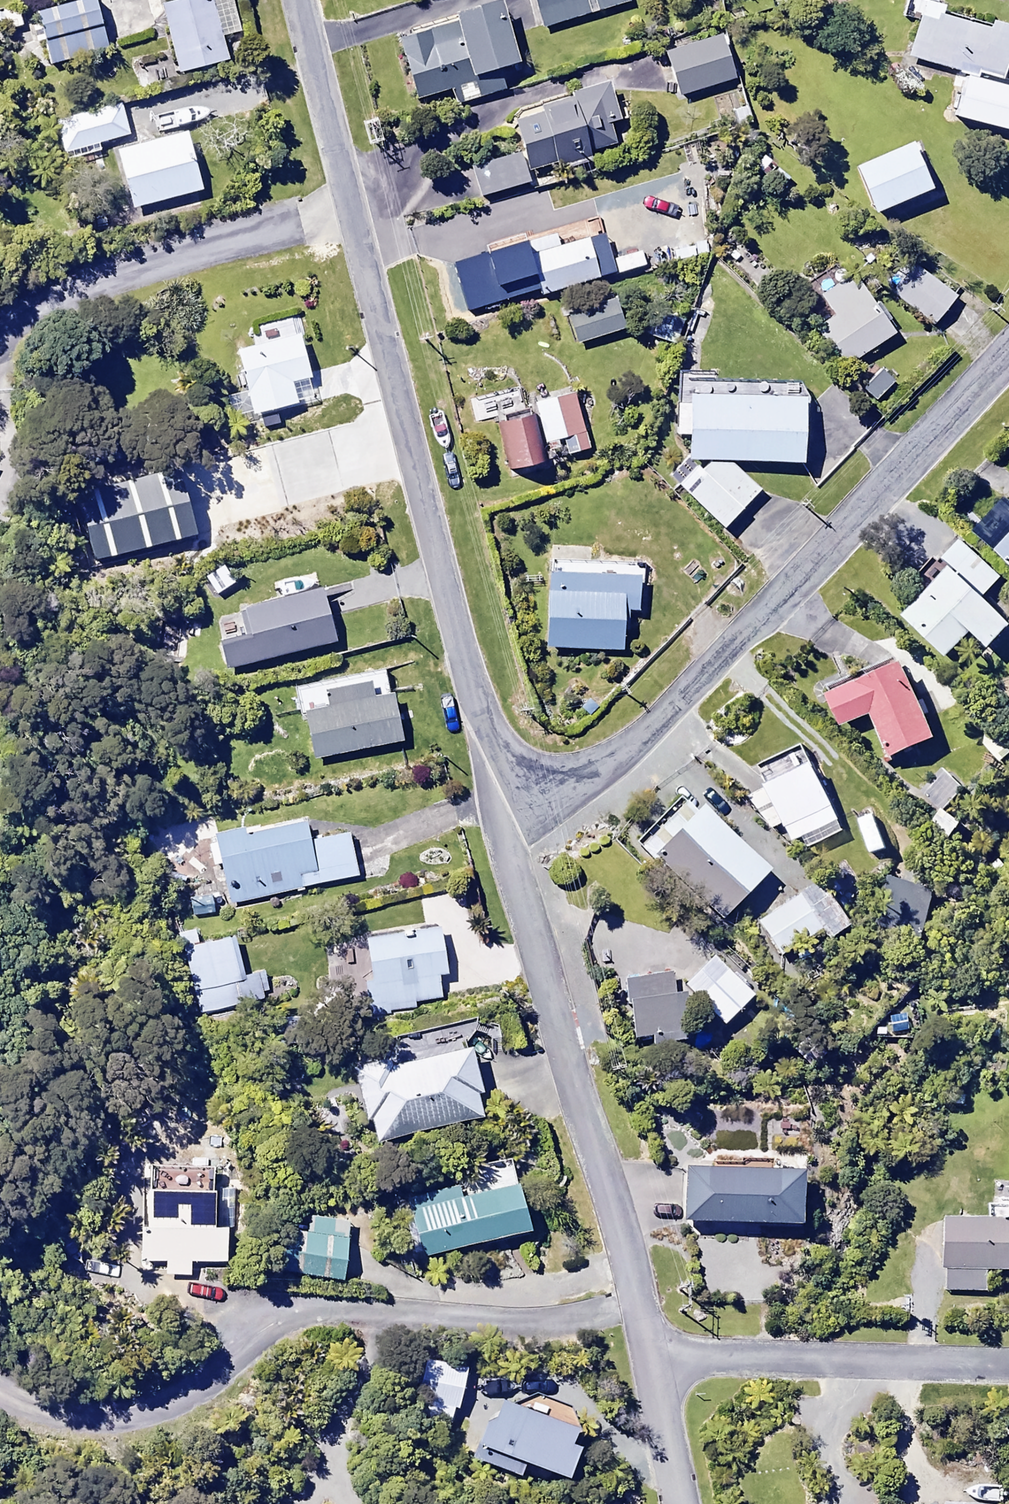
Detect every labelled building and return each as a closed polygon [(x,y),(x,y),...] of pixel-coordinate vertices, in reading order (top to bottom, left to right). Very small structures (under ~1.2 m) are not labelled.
[(36,12),(48,65),(103,53),(91,0),(36,12)] [(178,74),(228,60),(222,38),(240,33),(230,0),(195,0),(160,10),(178,74)] [(498,0),(459,0),(387,22),(407,90),(516,58),(498,0)] [(537,16),(593,0),(533,0),(537,16)] [(1008,49),(1008,14),(961,0),(919,0),(905,46),(960,62),(948,102),(1008,120),(1008,60),(1006,59),(1008,49)] [(722,25),(663,41),(678,91),(736,74),(722,25)] [(610,80),(511,110),(519,139),(467,154),(478,191),(533,175),(527,157),(624,128),(610,80)] [(51,122),(59,154),(127,137),(119,105),(51,122)] [(187,131),(118,150),(134,210),(204,192),(187,131)] [(910,134),(853,157),(873,206),(930,184),(910,134)] [(554,217),(517,229),(538,290),(603,268),(590,230),(562,239),(554,217)] [(637,235),(606,245),(613,264),(643,254),(637,235)] [(474,258),(450,266),(457,289),(481,282),(474,258)] [(835,306),(818,318),(846,356),(900,317),(856,259),(820,286),(835,306)] [(943,297),(908,269),(889,293),(924,320),(943,297)] [(616,295),(565,310),(573,338),(624,323),(616,295)] [(300,335),(236,351),(252,417),(296,406),(291,386),(312,380),(300,335)] [(894,381),(881,369),(864,389),(877,400),(894,381)] [(589,436),(571,376),(488,401),(507,461),(589,436)] [(705,448),(676,479),(721,522),(760,481),(730,453),(806,454),(807,381),(684,380),(683,448),(705,448)] [(987,542),(1008,563),(1008,519),(987,542)] [(953,526),(928,552),(940,562),(899,605),(940,644),(963,619),(987,641),(1008,618),(1008,617),(978,587),(997,567),(953,526)] [(639,549),(547,546),(544,639),(617,642),(618,607),(637,608),(639,549)] [(219,642),(227,671),(335,644),(322,591),(240,612),(246,635),(219,642)] [(896,647),(818,684),(834,717),(864,702),(888,752),(936,729),(896,647)] [(328,710),(302,714),(311,763),(404,746),(395,695),(373,699),(371,686),(326,694),(328,710)] [(833,809),(808,755),(763,777),(789,830),(833,809)] [(720,908),(766,860),(699,796),(653,844),(720,908)] [(870,802),(852,808),(865,845),(882,839),(870,802)] [(219,864),(228,908),(360,880),(350,831),(310,839),(306,820),(214,839),(215,845),(209,846),(213,866),(219,864)] [(792,883),(756,909),(780,943),(817,917),(792,883)] [(447,973),(437,925),(361,942),(369,981),(364,982),(372,1018),(415,1008),(414,1002),(441,996),(437,975),(447,973)] [(250,1006),(234,939),(200,947),(196,930),(176,935),(195,1019),(250,1006)] [(755,976),(714,942),(683,980),(724,1014),(755,976)] [(677,1021),(669,962),(624,968),(632,1027),(677,1021)] [(387,1057),(345,1067),(360,1126),(365,1125),(371,1148),(481,1121),(475,1096),(479,1092),(468,1046),(390,1066),(387,1057)] [(798,1170),(680,1168),(679,1222),(797,1224),(798,1170)] [(457,1187),(403,1200),(417,1258),(527,1232),(515,1186),(461,1200),(457,1187)] [(938,1209),(937,1281),(980,1282),(980,1265),(1008,1266),(1008,1187),(986,1186),(986,1210),(938,1209)] [(136,1229),(136,1261),(163,1261),(163,1275),(187,1275),(187,1264),(224,1264),(224,1227),(211,1227),(211,1189),(145,1190),(146,1229),(136,1229)] [(284,1232),(280,1273),(341,1280),(348,1222),(308,1218),(306,1235),(284,1232)] [(446,1424),(464,1368),(425,1355),(407,1412),(446,1424)] [(485,1411),(469,1457),(566,1490),(582,1444),(568,1411),(528,1394),(485,1411)]
